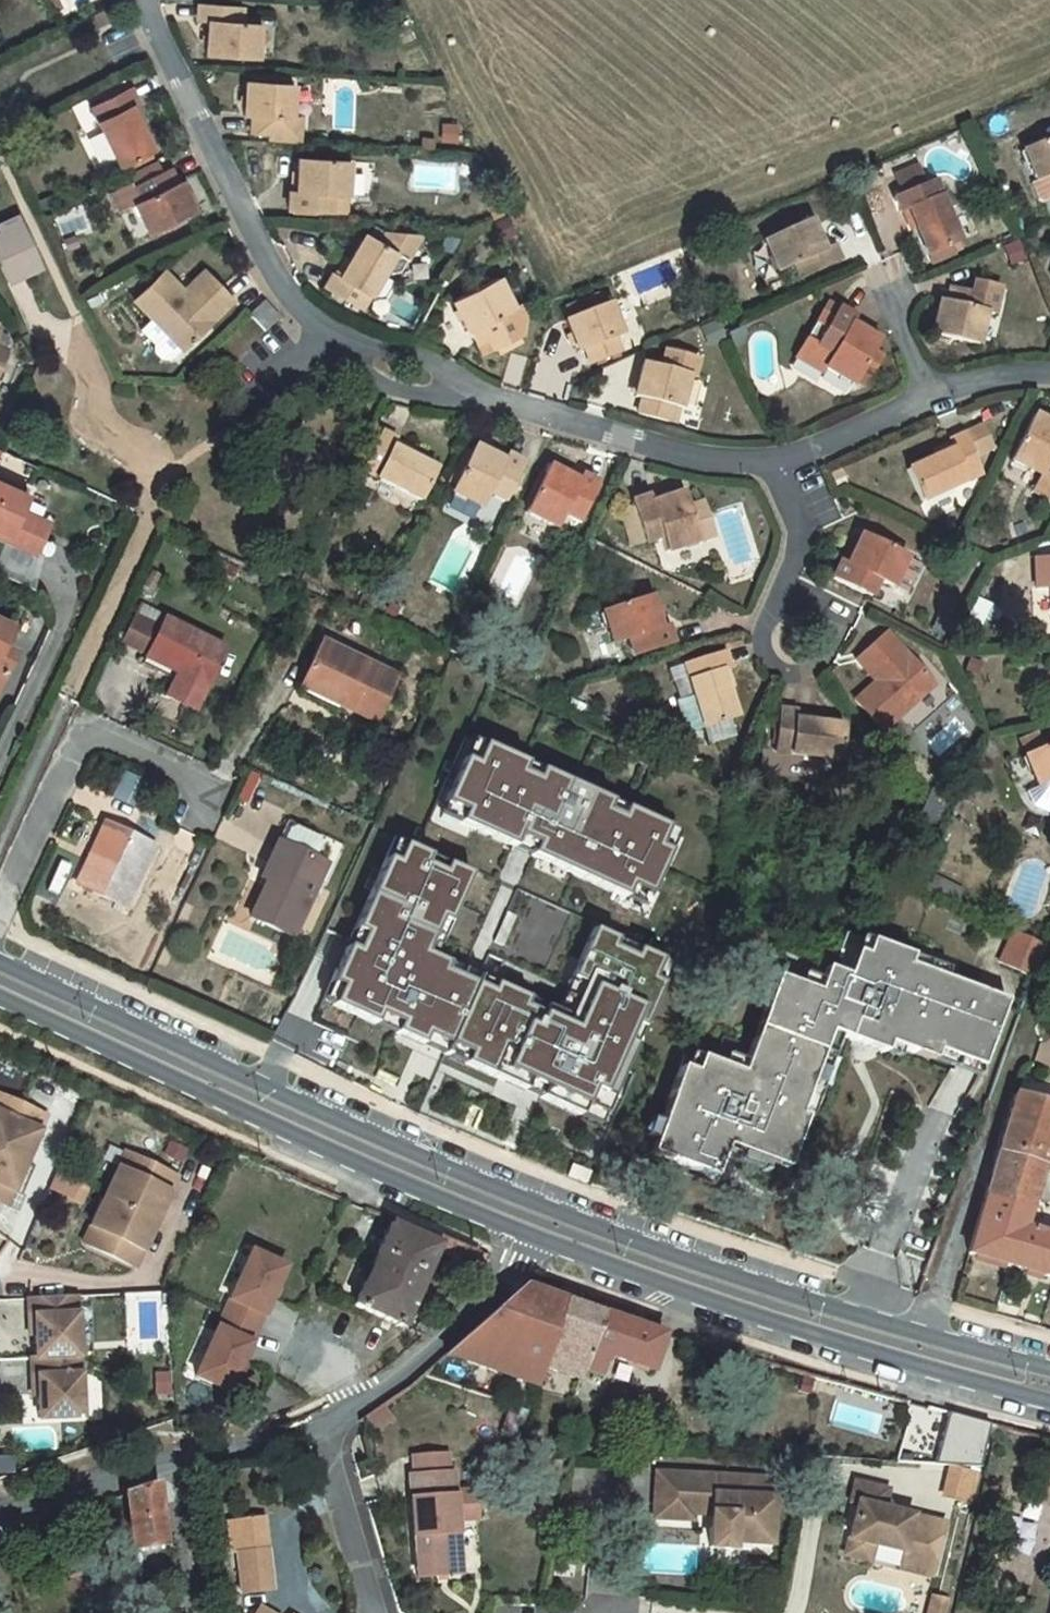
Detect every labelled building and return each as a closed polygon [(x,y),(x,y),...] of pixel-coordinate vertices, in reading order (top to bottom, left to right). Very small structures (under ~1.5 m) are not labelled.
[(241,7),(197,5),(197,20),(208,21),(206,55),(257,58),(260,24),(240,23),(241,7)] [(291,118),(293,84),(246,81),(244,114),(251,115),(250,131),(282,134),(283,118),(291,118)] [(133,103),(126,88),(88,106),(117,166),(148,151),(134,125),(126,107),(131,104),(133,103)] [(140,122),(131,104),(126,107),(134,125),(140,122)] [(1024,152),(1035,180),(1049,174),(1049,176),(1049,141),(1024,152)] [(348,161),(298,157),(296,190),(288,189),(287,209),(345,213),(348,161)] [(176,182),(170,168),(129,187),(136,201),(133,203),(148,235),(195,212),(180,180),(176,182)] [(959,243),(933,182),(924,185),(919,173),(897,183),(902,194),(893,198),(900,214),(903,212),(908,210),(916,228),(928,256),(959,243)] [(916,228),(908,210),(903,212),(910,230),(916,228)] [(2,228),(3,232),(0,233),(0,264),(8,282),(41,267),(20,220),(2,228)] [(824,251),(810,220),(763,241),(778,272),(795,264),(802,279),(841,261),(834,247),(824,251)] [(350,259),(339,276),(333,273),(332,272),(324,286),(360,309),(384,269),(390,273),(400,271),(422,234),(385,231),(379,242),(365,234),(350,259)] [(344,256),(333,273),(339,276),(350,259),(344,256)] [(182,349),(233,301),(209,276),(188,296),(184,291),(165,271),(134,300),(182,349)] [(188,296),(209,276),(204,271),(184,291),(188,296)] [(467,330),(471,328),(479,343),(489,338),(494,347),(494,348),(498,346),(517,336),(521,334),(524,316),(518,304),(513,306),(498,276),(452,300),(467,330)] [(931,335),(978,346),(985,313),(993,315),(999,287),(974,282),(972,293),(950,288),(947,303),(939,302),(931,335)] [(585,304),(588,312),(609,304),(606,296),(585,304)] [(279,318),(263,302),(249,315),(265,332),(279,318)] [(831,319),(837,308),(827,302),(821,313),(831,319)] [(621,336),(609,304),(588,312),(582,314),(568,320),(565,321),(578,352),(585,350),(591,365),(620,353),(614,338),(621,336)] [(582,314),(579,306),(564,312),(568,320),(582,314)] [(854,318),(837,308),(831,319),(821,313),(796,358),(822,373),(825,368),(854,385),(856,380),(862,370),(872,375),(883,356),(873,351),(879,341),(850,324),(854,318)] [(517,336),(498,346),(501,350),(519,341),(517,336)] [(489,338),(479,343),(484,353),(494,347),(489,338)] [(661,368),(643,363),(635,397),(642,398),(638,415),(668,423),(672,407),(680,408),(688,377),(694,378),(699,360),(665,351),(661,368)] [(872,375),(862,370),(856,380),(866,386),(872,375)] [(1033,415),(1010,461),(1041,476),(1048,463),(1049,464),(1049,423),(1033,415)] [(396,440),(381,432),(363,470),(422,500),(437,469),(410,457),(393,448),(395,442),(396,440)] [(981,473),(964,434),(948,442),(949,443),(952,449),(934,458),(906,470),(921,501),(981,473)] [(413,451),(395,442),(393,448),(410,457),(413,451)] [(949,443),(931,452),(934,458),(952,449),(949,443)] [(505,462),(474,446),(452,493),(482,508),(489,494),(505,502),(524,463),(509,456),(505,462)] [(580,482),(549,466),(527,512),(557,528),(564,514),(580,522),(598,483),(583,476),(580,482)] [(0,476),(0,484),(26,496),(29,489),(0,476)] [(34,552),(48,524),(19,510),(26,496),(0,484),(0,537),(34,552)] [(633,508),(620,512),(626,530),(639,526),(645,542),(645,543),(661,537),(666,552),(699,541),(715,535),(704,502),(687,507),(683,493),(651,503),(649,496),(631,502),(633,508)] [(639,526),(626,530),(632,546),(645,542),(639,526)] [(907,557),(861,535),(846,565),(839,562),(832,578),(871,597),(878,581),(892,588),(907,557)] [(660,630),(650,597),(602,612),(611,645),(626,640),(631,658),(672,644),(667,628),(660,630)] [(123,644),(147,655),(158,631),(134,619),(123,644)] [(225,648),(164,619),(158,631),(147,655),(145,658),(184,677),(182,682),(204,693),(225,648)] [(18,628),(6,622),(0,635),(0,643),(9,648),(18,628)] [(934,685),(887,633),(861,656),(880,678),(875,682),(854,701),(882,731),(934,685)] [(13,650),(9,648),(0,643),(0,678),(13,650)] [(396,679),(320,643),(299,686),(340,705),(376,722),(396,679)] [(723,651),(683,665),(693,695),(678,700),(689,733),(736,717),(727,689),(720,670),(726,668),(729,667),(723,651)] [(880,678),(861,656),(856,661),(875,682),(880,678)] [(182,682),(184,677),(145,658),(142,664),(181,684),(182,682)] [(733,687),(726,668),(720,670),(727,689),(733,687)] [(197,709),(204,693),(182,682),(181,684),(174,698),(197,709)] [(340,705),(299,686),(297,691),(338,710),(340,705)] [(796,712),(780,710),(775,752),(841,760),(844,726),(815,723),(795,721),(796,715),(796,712)] [(816,717),(796,715),(795,721),(815,723),(816,717)] [(475,738),(467,757),(477,762),(486,743),(475,738)] [(633,886),(653,895),(673,851),(662,846),(671,827),(628,807),(624,816),(610,810),(614,801),(543,769),(539,778),(525,771),(529,762),(486,743),(477,762),(467,757),(446,801),(466,810),(461,821),(517,846),(521,836),(538,844),(534,854),(629,897),(633,886)] [(1024,756),(1038,788),(1049,782),(1049,745),(1048,746),(1024,756)] [(525,771),(539,778),(543,769),(529,762),(525,771)] [(442,812),(461,821),(466,810),(446,801),(442,812)] [(610,810),(624,816),(628,807),(614,801),(610,810)] [(335,843),(288,821),(266,868),(274,871),(270,880),(268,878),(267,880),(250,917),(292,937),(335,843)] [(154,846),(105,823),(76,886),(125,908),(154,846)] [(662,846),(673,851),(682,832),(671,827),(662,846)] [(517,846),(534,854),(538,844),(521,836),(517,846)] [(397,838),(389,856),(397,859),(405,842),(397,838)] [(654,978),(663,959),(639,948),(636,956),(615,947),(618,939),(595,928),(572,978),(583,983),(568,1015),(557,1010),(546,1005),(543,1012),(526,1004),(529,997),(495,982),(492,989),(446,968),(449,961),(435,954),(426,951),(442,917),(450,921),(472,872),(448,862),(444,870),(427,862),(431,854),(405,842),(397,859),(389,856),(356,928),(364,931),(357,947),(349,943),(332,980),(340,984),(331,1004),(375,1023),(379,1015),(398,1023),(394,1032),(422,1044),(426,1035),(468,1053),(464,1062),(525,1089),(528,1081),(544,1088),(540,1096),(581,1115),(585,1105),(605,1114),(636,1044),(628,1040),(636,1023),(644,1027),(664,983),(654,978)] [(448,862),(431,854),(427,862),(444,870),(448,862)] [(274,871),(266,868),(262,877),(267,880),(268,878),(270,880),(274,871)] [(633,886),(629,897),(648,906),(653,895),(633,886)] [(435,954),(450,921),(442,917),(426,951),(435,954)] [(356,928),(349,943),(357,947),(364,931),(356,928)] [(1044,943),(1014,929),(998,963),(1032,978),(1044,943)] [(639,948),(618,939),(615,947),(636,956),(639,948)] [(862,940),(857,954),(866,958),(871,943),(862,940)] [(981,1072),(1005,1005),(943,983),(908,970),(912,958),(871,943),(866,958),(857,954),(848,978),(826,970),(821,982),(817,993),(799,986),(776,978),(745,1062),(741,1073),(721,1066),(699,1057),(694,1072),(685,1068),(681,1067),(665,1110),(653,1141),(649,1152),(715,1176),(726,1145),(787,1167),(806,1116),(800,1113),(828,1037),(838,1040),(884,1057),(888,1048),(902,1053),(934,1065),(937,1056),(981,1072)] [(908,970),(943,983),(947,971),(912,958),(908,970)] [(654,978),(664,983),(673,964),(663,959),(654,978)] [(495,982),(449,961),(446,968),(492,989),(495,982)] [(821,982),(803,975),(799,986),(817,993),(821,982)] [(583,983),(572,978),(557,1010),(568,1015),(583,983)] [(340,984),(332,980),(323,1000),(331,1004),(340,984)] [(529,997),(526,1004),(543,1012),(546,1005),(529,997)] [(375,1023),(394,1032),(398,1023),(379,1015),(375,1023)] [(628,1040),(636,1044),(644,1027),(636,1023),(628,1040)] [(422,1044),(464,1062),(468,1053),(426,1035),(422,1044)] [(810,1117),(838,1040),(828,1037),(800,1113),(806,1116),(810,1117)] [(888,1048),(884,1057),(898,1062),(902,1053),(888,1048)] [(690,1054),(685,1068),(694,1072),(699,1057),(690,1054)] [(741,1073),(745,1062),(726,1055),(721,1066),(741,1073)] [(937,1056),(934,1065),(978,1081),(981,1072),(937,1056)] [(525,1089),(540,1096),(544,1088),(528,1081),(525,1089)] [(0,1094),(0,1112),(4,1113),(10,1098),(0,1094)] [(1016,1094),(984,1196),(1029,1209),(1041,1166),(1040,1166),(1049,1132),(1049,1103),(1016,1094)] [(10,1098),(4,1113),(0,1112),(0,1200),(7,1185),(14,1188),(27,1158),(39,1129),(32,1126),(39,1110),(10,1098)] [(585,1105),(581,1115),(601,1123),(605,1114),(585,1105)] [(643,1137),(653,1141),(665,1110),(654,1106),(643,1137)] [(46,1114),(39,1110),(32,1126),(39,1129),(46,1114)] [(1040,1166),(1041,1166),(1049,1169),(1049,1132),(1040,1166)] [(145,1158),(128,1150),(120,1165),(137,1174),(145,1158)] [(173,1172),(145,1158),(137,1174),(120,1165),(92,1224),(109,1232),(101,1248),(129,1261),(137,1246),(143,1249),(172,1191),(165,1187),(173,1172)] [(585,1182),(589,1171),(571,1164),(567,1175),(585,1182)] [(48,1189),(82,1203),(90,1185),(56,1171),(48,1189)] [(180,1175),(173,1172),(165,1187),(172,1191),(180,1175)] [(7,1185),(0,1200),(7,1203),(14,1188),(7,1185)] [(1023,1227),(1029,1209),(984,1196),(967,1253),(1009,1265),(1021,1226),(1023,1227)] [(437,1243),(391,1223),(353,1305),(402,1327),(436,1251),(466,1262),(477,1261),(481,1253),(472,1250),(440,1237),(437,1243)] [(109,1232),(92,1224),(84,1239),(101,1248),(109,1232)] [(1021,1226),(1009,1265),(1049,1277),(1049,1235),(1023,1227),(1021,1226)] [(143,1249),(137,1246),(129,1261),(136,1264),(143,1249)] [(256,1329),(284,1267),(251,1252),(222,1313),(256,1329)] [(663,1335),(522,1286),(445,1355),(536,1385),(542,1366),(579,1379),(583,1369),(601,1376),(610,1356),(651,1370),(663,1335)] [(76,1293),(30,1296),(28,1296),(29,1314),(34,1314),(35,1332),(36,1356),(31,1356),(32,1374),(37,1374),(38,1392),(39,1417),(82,1414),(79,1354),(76,1293)] [(228,1391),(256,1329),(222,1313),(194,1376),(228,1391)] [(527,1412),(510,1405),(500,1436),(517,1441),(524,1421),(527,1412)] [(412,1457),(413,1476),(448,1473),(446,1454),(412,1457)] [(973,1503),(979,1475),(950,1469),(944,1497),(973,1503)] [(774,1478),(656,1472),(654,1518),(692,1520),(693,1513),(710,1514),(709,1547),(731,1548),(732,1536),(746,1537),(749,1542),(771,1543),(774,1478)] [(413,1476),(409,1476),(416,1577),(460,1574),(456,1520),(454,1492),(453,1473),(448,1473),(413,1476)] [(887,1491),(855,1483),(851,1502),(857,1504),(846,1546),(872,1552),(873,1544),(889,1547),(891,1538),(905,1541),(903,1551),(921,1556),(930,1520),(883,1508),(887,1491)] [(157,1484),(125,1494),(132,1549),(165,1545),(157,1484)] [(476,1491),(454,1492),(456,1520),(473,1519),(477,1514),(476,1491)] [(932,1576),(945,1523),(930,1520),(921,1556),(903,1551),(898,1568),(932,1576)] [(746,1537),(732,1536),(731,1548),(749,1549),(749,1542),(746,1537)] [(905,1541),(891,1538),(889,1547),(903,1551),(905,1541)] [(242,1593),(278,1588),(272,1544),(237,1549),(242,1593)] [(169,1577),(165,1545),(132,1549),(136,1582),(169,1577)] [(872,1552),(846,1546),(844,1555),(870,1561),(872,1552)] [(169,1577),(136,1582),(137,1588),(170,1583),(169,1577)] [(949,1601),(933,1598),(930,1612),(947,1612),(949,1601)] [(260,1603),(255,1612),(282,1612),(260,1603)]
